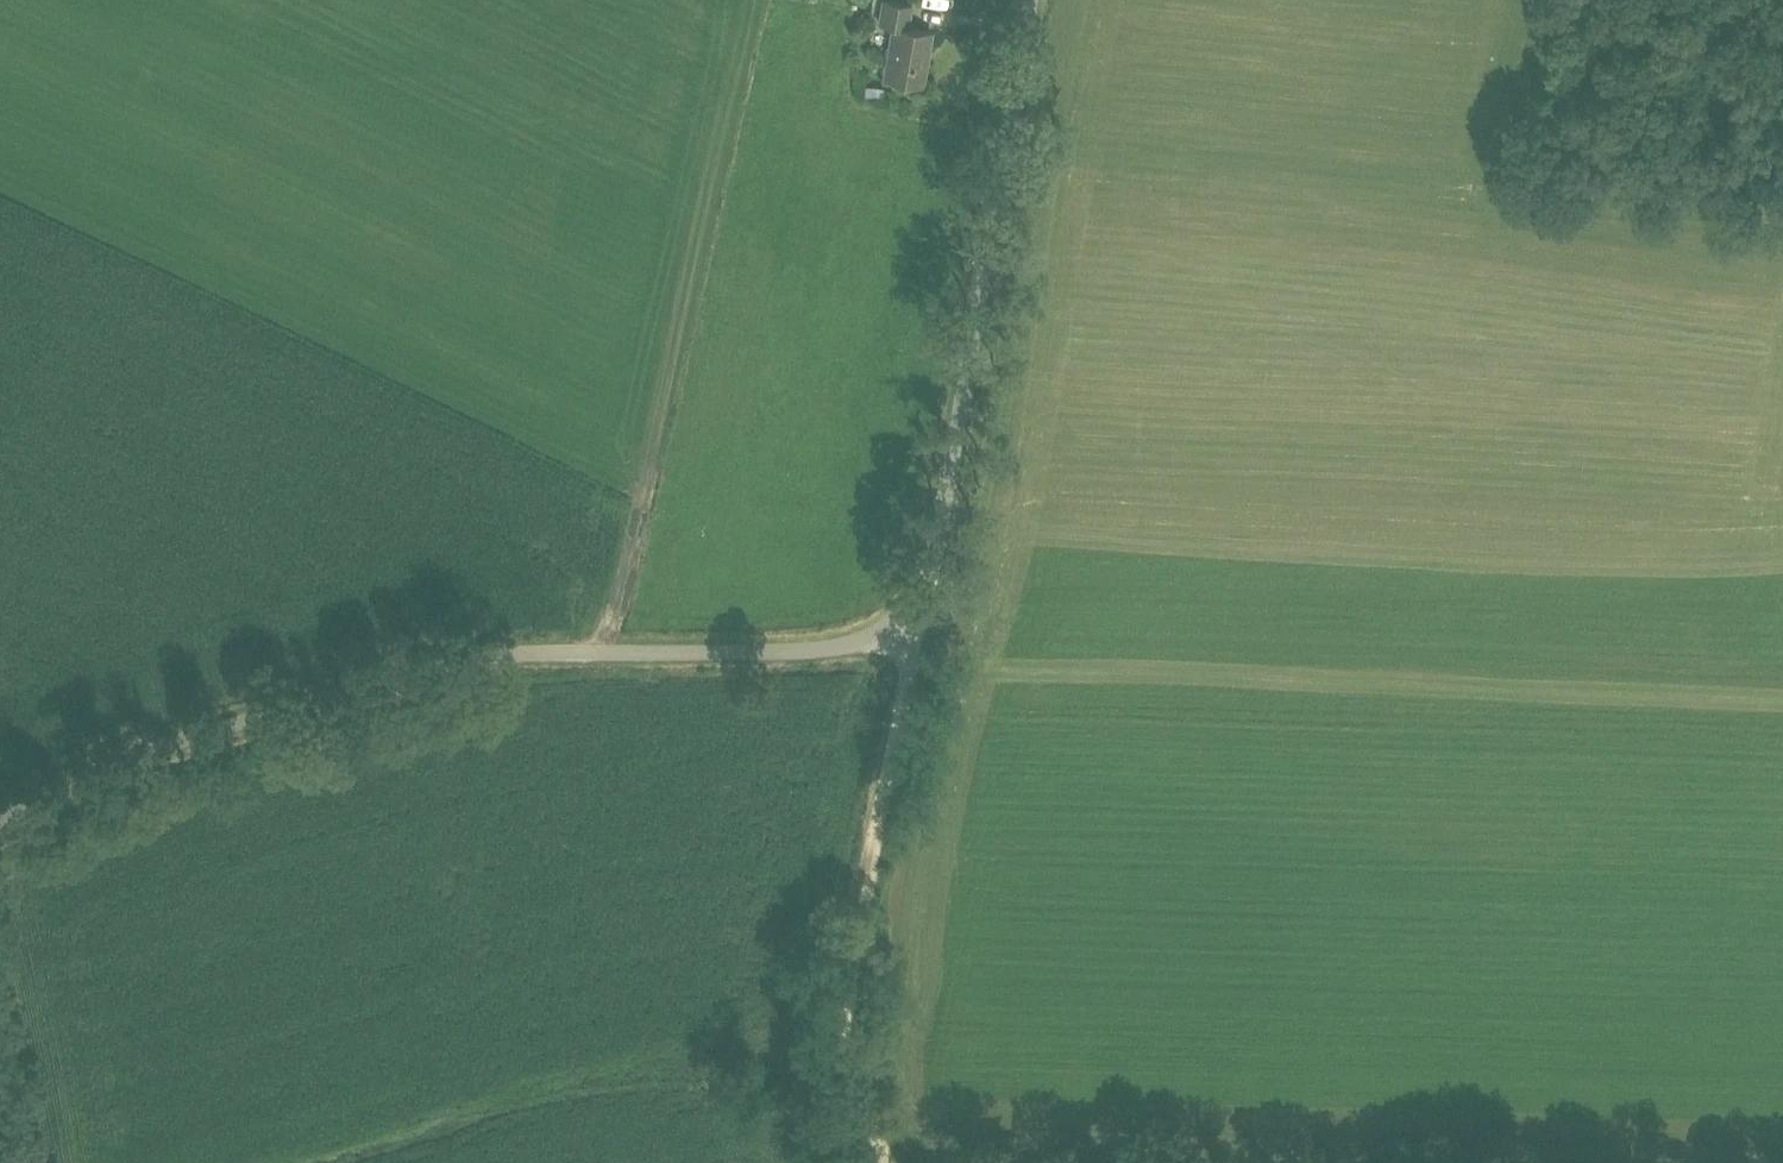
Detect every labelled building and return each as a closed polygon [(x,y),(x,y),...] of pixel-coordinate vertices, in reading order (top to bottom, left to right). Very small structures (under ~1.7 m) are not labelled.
[(880,25),(895,27),(885,79),(923,86),(933,34),(909,29),(913,6),(885,1),(880,25)]
